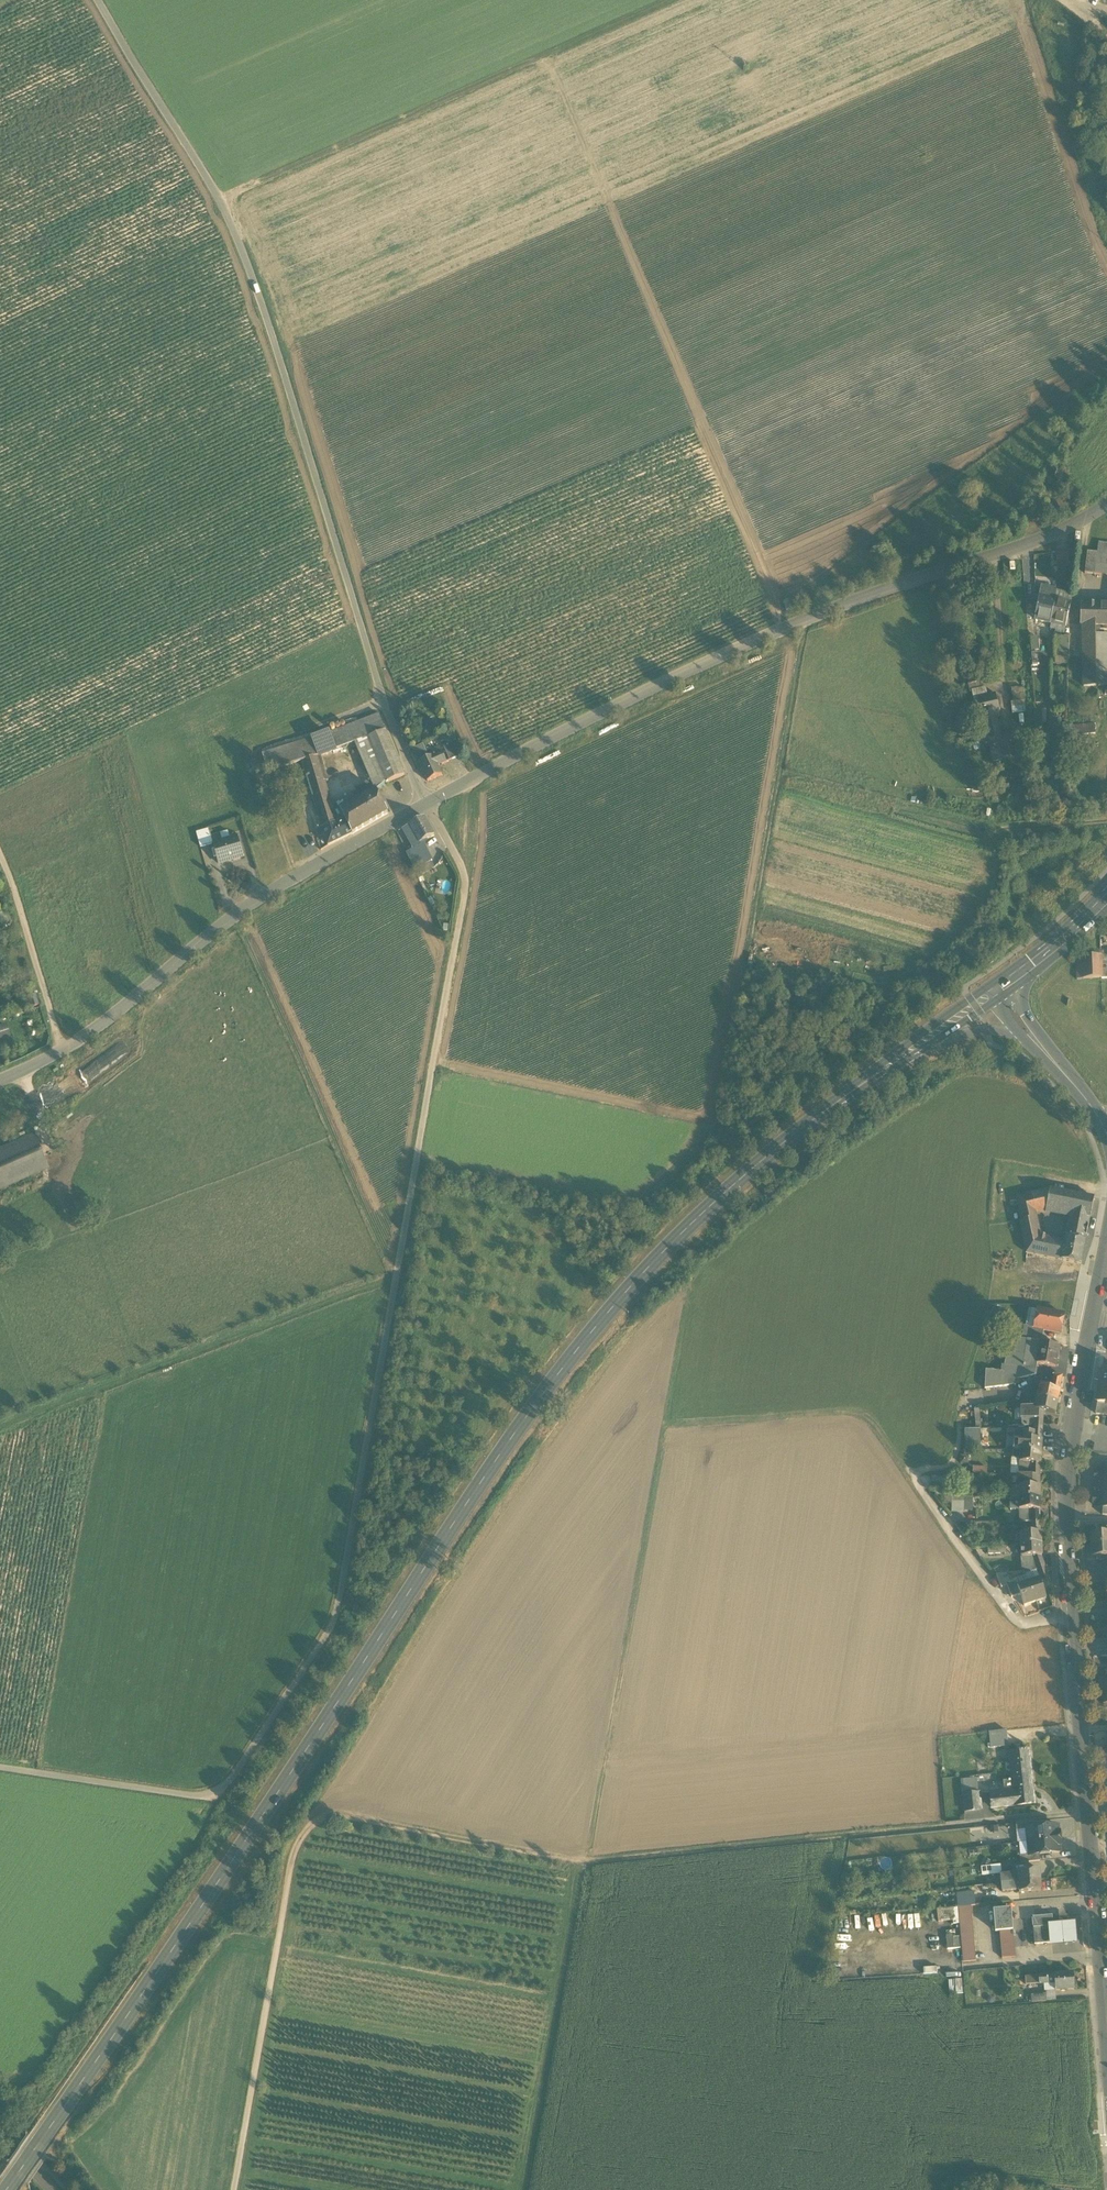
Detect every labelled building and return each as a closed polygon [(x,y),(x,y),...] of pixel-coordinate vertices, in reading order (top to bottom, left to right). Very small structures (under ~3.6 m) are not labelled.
[(1097,137),(1106,157),(1106,132),(1097,137)] [(1106,577),(1106,544),(1098,543),(1097,553),(1104,554),(1101,576),(1106,577)] [(1084,574),(1101,576),(1104,554),(1097,553),(1087,552),(1084,574)] [(1056,564),(1068,564),(1068,553),(1056,553),(1056,564)] [(1042,588),(1041,596),(1055,599),(1056,591),(1042,588)] [(1056,591),(1055,599),(1071,603),(1072,595),(1056,591)] [(1050,623),(1055,599),(1041,596),(1040,596),(1035,620),(1040,621),(1050,623)] [(1065,627),(1071,603),(1055,599),(1050,623),(1050,624),(1065,627)] [(1082,625),(1086,625),(1095,626),(1099,626),(1099,605),(1098,605),(1081,605),(1080,625),(1082,625)] [(1099,605),(1099,626),(1106,626),(1106,605),(1099,605)] [(1064,635),(1065,627),(1050,624),(1050,630),(1055,631),(1054,633),(1064,635)] [(1083,687),(1096,687),(1096,678),(1095,635),(1095,626),(1086,625),(1086,632),(1083,632),(1083,687)] [(1096,678),(1106,678),(1106,635),(1095,635),(1096,678)] [(1054,657),(1068,658),(1069,637),(1055,637),(1054,657)] [(1031,639),(1031,651),(1046,650),(1045,638),(1031,639)] [(1068,658),(1054,657),(1054,665),(1068,666),(1068,658)] [(968,685),(970,693),(972,693),(983,690),(982,688),(977,666),(966,668),(970,684),(968,685)] [(1096,678),(1096,687),(1106,687),(1106,678),(1096,678)] [(985,688),(982,688),(983,690),(972,693),(974,702),(977,701),(977,699),(987,697),(985,688)] [(991,752),(993,762),(1002,760),(1001,758),(1010,756),(1009,751),(1018,749),(1014,733),(1000,736),(995,714),(999,713),(996,695),(987,697),(977,699),(977,701),(981,717),(983,716),(991,752)] [(1012,714),(1025,713),(1024,701),(1013,702),(1011,702),(1012,714)] [(335,750),(355,743),(367,738),(385,731),(379,714),(329,733),(335,750)] [(1052,725),(1052,738),(1066,737),(1066,724),(1052,725)] [(1073,727),(1074,737),(1095,734),(1094,724),(1073,727)] [(385,731),(367,738),(386,783),(404,776),(385,731)] [(320,756),(335,750),(329,733),(313,740),(319,756),(320,756)] [(376,791),(386,783),(367,738),(355,743),(375,791),(376,790),(376,791)] [(302,762),(319,756),(313,740),(262,755),(268,772),(302,762)] [(1072,740),(1073,766),(1082,766),(1081,740),(1072,740)] [(444,747),(450,761),(460,756),(455,742),(444,747)] [(413,750),(427,782),(442,775),(438,766),(446,763),(446,762),(442,753),(439,747),(430,751),(433,756),(428,758),(423,746),(413,750)] [(323,762),(320,756),(319,756),(302,762),(306,775),(307,775),(316,805),(323,828),(336,823),(337,823),(335,817),(332,806),(324,782),(328,781),(323,762)] [(342,814),(345,821),(352,834),(388,813),(376,791),(376,790),(375,791),(361,799),(340,811),(342,814)] [(336,803),(340,811),(361,799),(357,792),(336,803)] [(340,811),(336,803),(332,806),(335,817),(342,814),(340,811)] [(316,831),(323,828),(316,805),(308,808),(315,831),(316,831)] [(342,814),(335,817),(337,823),(336,823),(337,825),(345,821),(342,814)] [(409,825),(420,844),(422,842),(434,836),(424,817),(409,825)] [(328,846),(352,834),(345,821),(337,825),(336,823),(323,828),(325,836),(328,846)] [(420,844),(409,825),(402,829),(413,849),(418,846),(419,847),(423,844),(422,842),(420,844)] [(323,828),(316,831),(318,838),(325,836),(323,828)] [(196,834),(200,848),(213,844),(211,837),(209,830),(196,834)] [(228,832),(220,834),(222,841),(230,839),(228,832)] [(213,844),(219,865),(243,857),(237,837),(230,839),(222,841),(220,834),(211,837),(213,844)] [(406,853),(415,871),(432,861),(423,844),(419,847),(418,846),(413,849),(406,853)] [(1082,957),(1083,979),(1101,978),(1100,956),(1082,957)] [(23,998),(27,1010),(39,1006),(36,994),(23,998)] [(4,1026),(0,1028),(0,1040),(8,1037),(4,1026)] [(48,1168),(33,1135),(0,1149),(0,1189),(48,1168)] [(1050,1189),(1031,1194),(1035,1212),(1046,1209),(1050,1189)] [(1050,1189),(1046,1209),(1071,1214),(1069,1222),(1088,1226),(1094,1198),(1050,1189)] [(1040,1237),(1035,1212),(1031,1194),(1016,1197),(1022,1222),(1019,1222),(1026,1254),(1027,1253),(1061,1261),(1065,1242),(1040,1237)] [(1087,1234),(1088,1226),(1069,1222),(1067,1230),(1087,1234)] [(1061,1261),(1081,1265),(1085,1241),(1087,1234),(1067,1230),(1065,1242),(1061,1261)] [(1025,1326),(1035,1328),(1038,1310),(1029,1309),(1025,1326)] [(1044,1330),(1060,1333),(1064,1315),(1038,1310),(1035,1328),(1034,1329),(1044,1330)] [(1024,1336),(1042,1340),(1044,1330),(1034,1329),(1035,1328),(1025,1326),(1024,1336)] [(1014,1339),(1011,1358),(1010,1366),(1004,1365),(1003,1365),(1002,1372),(986,1370),(985,1389),(1015,1385),(1014,1380),(1031,1377),(1033,1369),(1017,1366),(1019,1355),(1025,1356),(1027,1341),(1014,1338),(1014,1339)] [(1017,1366),(1033,1369),(1034,1363),(1037,1364),(1055,1367),(1059,1346),(1027,1341),(1025,1356),(1019,1355),(1017,1366)] [(1102,1369),(1097,1403),(1095,1414),(1106,1416),(1106,1370),(1102,1369)] [(1053,1376),(1051,1390),(1059,1392),(1061,1377),(1053,1376)] [(1039,1388),(1037,1399),(1057,1403),(1060,1392),(1059,1392),(1051,1390),(1045,1389),(1039,1388)] [(1035,1410),(1043,1412),(1055,1414),(1057,1403),(1037,1399),(1036,1407),(1035,1410)] [(1035,1410),(1036,1407),(1021,1408),(1020,1420),(1035,1420),(1035,1410)] [(1035,1420),(1034,1424),(1042,1425),(1043,1412),(1035,1410),(1035,1420)] [(1033,1428),(1033,1434),(1033,1441),(1041,1441),(1042,1429),(1034,1428),(1033,1428)] [(1015,1433),(1013,1451),(1020,1451),(1021,1433),(1015,1433)] [(1021,1433),(1020,1451),(1041,1453),(1042,1441),(1041,1441),(1033,1441),(1033,1434),(1021,1433)] [(980,1434),(964,1435),(965,1451),(980,1450),(980,1434)] [(1020,1463),(1032,1464),(1040,1464),(1041,1453),(1020,1451),(1020,1457),(1020,1459),(1020,1463)] [(1011,1459),(1010,1475),(1017,1475),(1020,1475),(1020,1463),(1020,1459),(1011,1459)] [(1032,1464),(1020,1463),(1020,1475),(1031,1476),(1032,1464)] [(1040,1475),(1040,1464),(1032,1464),(1031,1476),(1040,1475)] [(1106,1508),(1106,1470),(1105,1470),(1098,1470),(1096,1507),(1103,1508),(1106,1508)] [(1031,1482),(1031,1476),(1020,1475),(1017,1475),(1017,1487),(1019,1487),(1026,1487),(1027,1482),(1031,1482)] [(1031,1476),(1031,1482),(1031,1487),(1040,1487),(1040,1475),(1031,1476)] [(931,1488),(943,1489),(944,1477),(931,1476),(931,1488)] [(1019,1490),(1019,1498),(1040,1499),(1040,1487),(1031,1487),(1026,1487),(1019,1487),(1019,1490)] [(1010,1490),(1010,1498),(1019,1498),(1019,1490),(1010,1490)] [(964,1512),(964,1498),(951,1498),(952,1513),(964,1513),(964,1512)] [(964,1512),(973,1511),(972,1499),(964,1498),(964,1512)] [(1010,1510),(1019,1510),(1019,1498),(1010,1498),(1010,1510)] [(1019,1510),(1022,1510),(1031,1510),(1039,1510),(1040,1510),(1040,1499),(1019,1498),(1019,1510)] [(1028,1522),(1031,1522),(1031,1510),(1022,1510),(1022,1522),(1028,1522)] [(1039,1510),(1031,1510),(1031,1522),(1040,1522),(1039,1510)] [(1040,1522),(1031,1522),(1032,1534),(1040,1533),(1040,1522)] [(1020,1534),(1021,1546),(1041,1545),(1041,1533),(1040,1533),(1032,1534),(1029,1534),(1020,1534)] [(1091,1546),(1106,1545),(1106,1534),(1102,1534),(1091,1535),(1091,1546)] [(1021,1546),(1021,1557),(1027,1557),(1033,1557),(1041,1556),(1042,1556),(1041,1545),(1021,1546)] [(1105,1560),(1105,1557),(1106,1557),(1106,1545),(1091,1546),(1092,1558),(1098,1557),(1099,1561),(1105,1560)] [(986,1548),(987,1555),(1007,1554),(1006,1547),(986,1548)] [(1041,1556),(1033,1557),(1035,1563),(1038,1571),(1045,1568),(1041,1556)] [(1038,1571),(1035,1563),(1028,1564),(1027,1557),(1021,1557),(1022,1572),(1024,1572),(1038,1571)] [(1038,1571),(1024,1572),(1025,1576),(1028,1583),(1039,1579),(1040,1579),(1039,1575),(1038,1571)] [(1013,1580),(1025,1576),(1024,1572),(1022,1572),(1006,1574),(1010,1585),(1014,1584),(1013,1580)] [(1040,1579),(1039,1579),(1042,1587),(1051,1584),(1047,1572),(1039,1575),(1040,1579)] [(996,1575),(1001,1588),(1007,1586),(1010,1585),(1006,1574),(996,1575)] [(1028,1583),(1025,1576),(1013,1580),(1014,1584),(1015,1583),(1017,1587),(1018,1587),(1028,1583)] [(1039,1579),(1028,1583),(1035,1603),(1047,1598),(1042,1587),(1039,1579)] [(1012,1598),(1017,1596),(1021,1595),(1018,1587),(1017,1587),(1015,1583),(1014,1584),(1010,1585),(1007,1586),(1012,1598)] [(1028,1583),(1018,1587),(1021,1595),(1022,1599),(1025,1606),(1035,1603),(1028,1583)] [(989,1733),(991,1748),(1008,1746),(1007,1731),(989,1733)] [(1009,1754),(1011,1774),(1031,1772),(1029,1751),(1009,1754)] [(1034,1804),(1031,1772),(1011,1774),(1012,1781),(1003,1782),(1004,1791),(1005,1794),(991,1795),(991,1804),(990,1804),(990,1807),(992,1806),(992,1809),(1013,1806),(1034,1804)] [(963,1795),(965,1812),(981,1810),(980,1794),(963,1795)] [(1016,1824),(1016,1831),(1027,1830),(1027,1829),(1037,1828),(1036,1822),(1016,1824)] [(1058,1826),(1048,1827),(1037,1828),(1027,1829),(1027,1830),(1028,1842),(1060,1839),(1060,1834),(1058,1833),(1058,1826)] [(1027,1830),(1016,1831),(1018,1844),(1028,1842),(1027,1830)] [(1061,1845),(1060,1839),(1028,1842),(1029,1855),(1029,1856),(1039,1855),(1051,1854),(1060,1853),(1060,1846),(1061,1845)] [(1018,1844),(1020,1856),(1029,1855),(1028,1842),(1018,1844)] [(1020,1856),(1020,1863),(1040,1861),(1039,1855),(1029,1856),(1029,1855),(1020,1856)] [(982,1867),(983,1876),(1001,1874),(1000,1865),(982,1867)] [(1001,1876),(1001,1884),(1040,1881),(1039,1871),(1017,1873),(1017,1875),(1001,1876)] [(1041,1891),(1040,1881),(1001,1884),(1002,1892),(1019,1890),(1019,1893),(1041,1891)] [(957,1894),(958,1907),(975,1906),(974,1892),(957,1894)] [(976,1961),(971,1907),(958,1908),(959,1925),(963,1962),(976,1961)] [(958,1908),(937,1909),(938,1923),(951,1922),(952,1925),(959,1925),(958,1908)] [(993,1911),(995,1932),(999,1932),(1013,1930),(1013,1931),(1011,1910),(998,1911),(993,1911)] [(1032,1918),(1034,1945),(1050,1944),(1053,1943),(1051,1927),(1053,1927),(1052,1916),(1032,1918)] [(1076,1922),(1047,1924),(1049,1947),(1078,1945),(1076,1922)] [(999,1932),(1002,1959),(1015,1957),(1013,1930),(999,1932)] [(953,1935),(946,1935),(947,1950),(960,1949),(959,1936),(953,1937),(953,1935)] [(1055,1991),(1074,1990),(1073,1973),(1054,1975),(1025,1977),(1026,1985),(1039,1984),(1039,1985),(1044,1985),(1055,1984),(1055,1991)] [(963,1994),(962,1979),(948,1980),(949,1994),(956,1993),(956,1995),(963,1994)] [(1056,2001),(1055,1991),(1046,1991),(1047,2002),(1056,2001)] [(1031,1995),(1032,2003),(1046,2001),(1045,1994),(1031,1995)]
